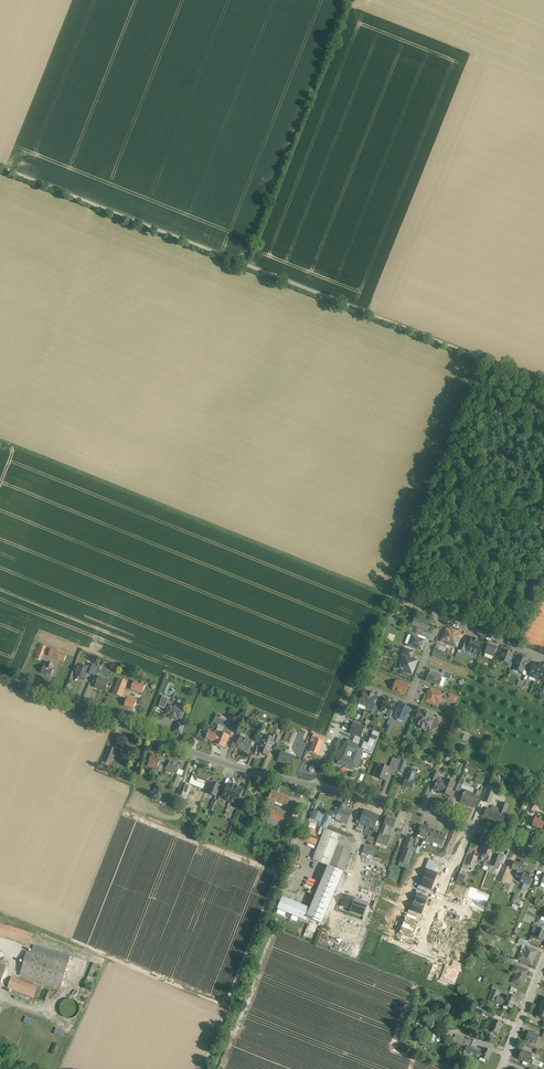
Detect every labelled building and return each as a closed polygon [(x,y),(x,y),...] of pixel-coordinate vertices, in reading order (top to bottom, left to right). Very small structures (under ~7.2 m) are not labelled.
[(429,621),(424,619),(422,622),(417,620),(414,626),(418,628),(417,631),(422,633),(424,630),(428,632),(431,626),(428,624),(429,621)] [(457,633),(446,629),(441,641),(447,643),(448,640),(453,642),(457,633)] [(457,633),(453,642),(458,644),(461,635),(457,633)] [(417,638),(412,636),(409,645),(421,650),(425,641),(417,638)] [(471,639),(467,651),(477,655),(481,643),(477,641),(477,640),(474,639),(474,640),(471,639)] [(468,643),(462,641),(458,650),(465,652),(468,643)] [(497,648),(488,644),(484,653),(494,656),(497,648)] [(45,649),(39,647),(36,657),(41,659),(44,652),(45,649)] [(60,653),(51,649),(48,656),(57,659),(60,653)] [(413,653),(404,649),(401,655),(404,656),(404,655),(411,658),(413,653)] [(512,654),(504,650),(499,661),(500,661),(501,662),(503,663),(504,663),(508,664),(510,661),(512,654)] [(60,653),(57,659),(64,662),(66,656),(60,653)] [(411,658),(404,655),(404,656),(398,669),(412,674),(417,661),(411,658)] [(527,660),(519,656),(513,670),(513,671),(517,673),(519,670),(523,672),(523,670),(527,661),(527,660)] [(48,663),(46,667),(44,666),(41,673),(51,676),(53,670),(52,669),(53,665),(48,663)] [(87,667),(79,664),(75,676),(77,677),(78,679),(80,680),(82,679),(82,678),(84,679),(87,673),(93,676),(93,675),(97,666),(89,663),(87,667)] [(538,664),(534,663),(532,668),(529,675),(529,676),(535,678),(541,665),(538,664)] [(541,665),(535,678),(542,681),(543,676),(543,667),(543,666),(541,665)] [(442,674),(431,669),(428,675),(426,681),(439,686),(441,680),(442,677),(443,674),(442,674)] [(452,674),(443,670),(442,674),(443,674),(442,677),(450,680),(452,674)] [(108,681),(98,677),(94,687),(104,691),(108,681)] [(127,681),(118,678),(112,693),(121,697),(127,681)] [(407,685),(396,681),(393,690),(404,694),(407,685)] [(144,687),(133,682),(130,689),(141,694),(144,687)] [(443,695),(430,689),(425,702),(431,704),(432,701),(440,704),(443,695)] [(369,694),(363,692),(360,699),(359,703),(366,706),(371,693),(369,692),(369,694)] [(373,694),(371,693),(366,706),(373,709),(375,705),(378,697),(372,695),(373,694)] [(457,703),(458,697),(448,694),(446,700),(457,703)] [(158,706),(164,708),(168,698),(162,696),(158,706)] [(136,701),(127,697),(124,706),(132,710),(136,701)] [(393,702),(385,699),(381,710),(382,711),(383,712),(385,713),(387,713),(388,713),(389,710),(393,702)] [(410,708),(399,704),(394,717),(396,718),(397,720),(400,721),(402,720),(405,721),(410,708)] [(184,711),(169,705),(166,710),(168,711),(166,715),(169,716),(169,717),(176,720),(176,719),(179,720),(181,715),(183,716),(184,711)] [(429,716),(423,714),(423,715),(418,713),(416,719),(417,719),(415,724),(419,726),(418,727),(424,729),(424,727),(428,718),(429,716)] [(224,720),(215,717),(213,722),(222,726),(224,720)] [(434,720),(428,718),(424,727),(430,730),(434,720)] [(233,724),(224,720),(222,726),(226,727),(231,730),(232,729),(233,724)] [(184,726),(178,723),(174,732),(181,734),(184,726)] [(353,723),(351,728),(363,732),(365,727),(353,723)] [(223,734),(219,732),(218,735),(215,742),(214,744),(224,748),(229,736),(232,729),(231,730),(226,727),(223,734)] [(351,728),(349,733),(355,735),(361,737),(363,732),(351,728)] [(295,732),(290,730),(288,735),(286,734),(283,741),(290,744),(295,732)] [(218,735),(209,731),(206,739),(215,742),(218,735)] [(353,741),(347,739),(346,742),(345,742),(342,748),(341,748),(339,754),(338,753),(335,760),(338,761),(337,764),(353,770),(354,767),(357,768),(360,762),(359,762),(361,756),(360,755),(362,751),(372,755),(380,733),(373,731),(368,744),(360,740),(361,737),(355,735),(353,741)] [(274,739),(264,735),(261,744),(270,747),(271,745),(273,744),(273,742),(275,739),(274,739)] [(252,741),(240,737),(238,742),(236,747),(241,750),(242,748),(248,751),(252,741)] [(323,741),(312,737),(310,742),(312,743),(309,752),(317,755),(323,741)] [(133,747),(123,744),(121,751),(130,754),(133,747)] [(270,747),(261,744),(259,749),(257,752),(258,752),(268,756),(273,744),(271,745),(270,747)] [(109,748),(104,761),(110,763),(115,750),(109,748)] [(295,757),(281,752),(278,760),(283,762),(284,760),(292,764),(295,757)] [(160,758),(152,755),(148,765),(156,768),(156,769),(159,762),(160,758)] [(400,761),(393,758),(390,766),(397,768),(400,761)] [(406,760),(401,759),(400,761),(397,768),(397,769),(402,771),(403,767),(406,760)] [(179,765),(169,761),(166,770),(175,774),(179,765)] [(389,768),(378,764),(373,776),(385,781),(390,769),(389,768)] [(397,768),(390,766),(389,768),(390,769),(385,781),(391,784),(397,769),(397,768)] [(408,771),(405,778),(402,785),(409,788),(412,781),(411,780),(412,778),(413,779),(415,773),(408,771)] [(208,777),(198,773),(194,783),(201,786),(202,783),(205,784),(208,777)] [(178,775),(173,786),(177,788),(182,777),(178,775)] [(455,783),(445,779),(443,785),(437,783),(436,785),(435,785),(435,786),(435,787),(434,789),(440,792),(449,796),(455,783)] [(192,784),(184,780),(180,791),(188,794),(192,784)] [(220,786),(213,783),(208,794),(216,797),(220,786)] [(231,785),(228,784),(225,790),(222,798),(223,799),(225,800),(229,802),(235,786),(231,785)] [(239,788),(235,786),(229,802),(233,803),(235,804),(236,804),(240,796),(242,790),(239,788)] [(473,793),(461,788),(458,794),(462,796),(463,794),(460,802),(466,804),(474,807),(480,793),(474,791),(473,793)] [(279,793),(272,790),(268,801),(281,806),(282,804),(287,806),(289,799),(278,794),(279,793)] [(492,794),(487,793),(483,802),(488,804),(492,794)] [(318,800),(314,810),(321,813),(326,803),(318,800)] [(537,802),(532,800),(528,808),(533,810),(537,802)] [(339,808),(340,809),(335,808),(332,817),(336,819),(335,819),(347,824),(353,810),(345,807),(345,806),(345,805),(344,804),(343,803),(342,803),(341,803),(340,804),(339,805),(339,806),(339,808)] [(502,803),(498,813),(505,815),(508,805),(502,803)] [(292,808),(289,817),(282,814),(281,816),(279,822),(292,827),(298,810),(292,808)] [(492,811),(486,809),(484,816),(493,819),(495,812),(492,811)] [(323,814),(313,810),(309,822),(326,829),(327,827),(331,817),(323,814)] [(372,813),(365,810),(362,817),(360,823),(367,826),(372,813)] [(281,816),(272,812),(269,818),(279,822),(281,816)] [(495,812),(493,819),(503,822),(505,815),(498,813),(495,812)] [(379,816),(372,813),(367,826),(374,829),(376,823),(379,816)] [(396,821),(387,817),(382,828),(386,830),(388,826),(393,828),(396,821)] [(535,818),(533,825),(542,828),(543,823),(543,819),(540,817),(540,820),(535,818)] [(279,822),(269,818),(267,822),(267,823),(284,830),(285,828),(291,830),(292,827),(279,822)] [(427,828),(420,826),(417,837),(421,838),(421,837),(424,836),(427,828)] [(386,830),(382,828),(380,834),(385,837),(388,831),(386,830)] [(436,832),(427,828),(424,836),(424,839),(433,842),(436,832)] [(325,829),(313,860),(328,866),(329,866),(337,846),(340,837),(341,836),(325,829)] [(446,834),(437,831),(436,832),(433,842),(434,842),(442,845),(446,834)] [(385,837),(380,834),(377,841),(386,845),(389,838),(385,837)] [(354,843),(340,837),(337,846),(351,851),(354,843)] [(409,850),(411,844),(405,842),(403,848),(404,848),(409,850)] [(493,847),(486,844),(481,857),(482,857),(481,860),(484,861),(484,862),(483,865),(488,867),(489,864),(490,864),(493,855),(491,854),(493,847)] [(351,851),(337,846),(329,866),(329,867),(343,872),(351,851)] [(375,850),(365,846),(361,855),(371,859),(375,850)] [(409,850),(404,848),(402,853),(403,853),(400,862),(407,864),(412,851),(409,850)] [(402,887),(416,892),(428,855),(415,851),(413,857),(416,858),(413,868),(409,867),(402,887)] [(494,853),(493,855),(490,864),(489,865),(498,868),(503,856),(494,853)] [(476,856),(470,854),(465,868),(471,870),(476,856)] [(527,863),(522,861),(521,864),(514,862),(511,869),(517,871),(516,874),(515,874),(521,877),(523,873),(526,866),(527,863)] [(310,908),(306,918),(309,919),(321,924),(343,872),(329,867),(329,866),(328,866),(310,908)] [(388,878),(394,881),(397,874),(390,871),(388,878)] [(506,873),(501,871),(499,877),(504,880),(507,873),(506,873)] [(533,875),(527,872),(527,874),(523,873),(521,877),(522,877),(520,881),(529,885),(533,875)] [(466,876),(459,873),(456,882),(462,884),(466,876)] [(380,893),(383,881),(366,876),(363,889),(380,893)] [(511,902),(515,904),(519,895),(515,893),(511,902)] [(297,903),(283,897),(278,909),(287,913),(286,916),(291,918),(292,915),(297,903)] [(310,908),(297,903),(292,915),(308,922),(309,919),(306,918),(310,908)] [(338,934),(342,921),(327,917),(323,929),(338,934)] [(0,924),(0,934),(30,944),(33,934),(0,924)] [(537,928),(533,937),(543,941),(543,937),(543,931),(540,929),(537,928)] [(531,944),(519,940),(517,944),(526,948),(529,949),(531,944)] [(70,956),(34,946),(32,954),(27,952),(21,976),(60,987),(70,956)] [(529,949),(526,948),(523,955),(520,954),(517,960),(531,965),(536,952),(529,949)] [(86,982),(92,985),(99,965),(93,962),(86,982)] [(519,968),(514,966),(514,967),(512,971),(516,973),(512,983),(522,986),(528,971),(519,968)] [(37,988),(11,978),(8,988),(34,997),(37,988)] [(496,995),(491,992),(488,999),(494,1001),(496,995)] [(514,1002),(507,999),(506,1001),(497,998),(495,1002),(504,1006),(503,1008),(507,1010),(509,1007),(511,1008),(514,1002)] [(79,1013),(80,1009),(79,1006),(77,1002),(74,1000),(70,1000),(66,1000),(63,1003),(61,1006),(60,1009),(61,1013),(63,1016),(66,1018),(70,1019),(74,1018),(77,1016),(79,1013)] [(34,1020),(26,1017),(24,1023),(32,1025),(34,1020)] [(452,1023),(443,1019),(442,1024),(450,1028),(452,1023)] [(502,1024),(494,1021),(489,1031),(497,1035),(502,1024)] [(440,1027),(434,1024),(429,1035),(435,1038),(440,1027)] [(538,1037),(529,1033),(525,1041),(535,1045),(538,1037)] [(476,1041),(470,1038),(463,1054),(469,1057),(469,1056),(472,1049),(473,1048),(476,1041)] [(55,1054),(59,1044),(55,1043),(51,1053),(55,1054)] [(491,1052),(484,1049),(483,1051),(481,1050),(480,1053),(472,1049),(470,1054),(480,1058),(478,1061),(484,1063),(485,1060),(487,1061),(491,1052)] [(531,1055),(521,1051),(518,1060),(528,1063),(531,1055)]
